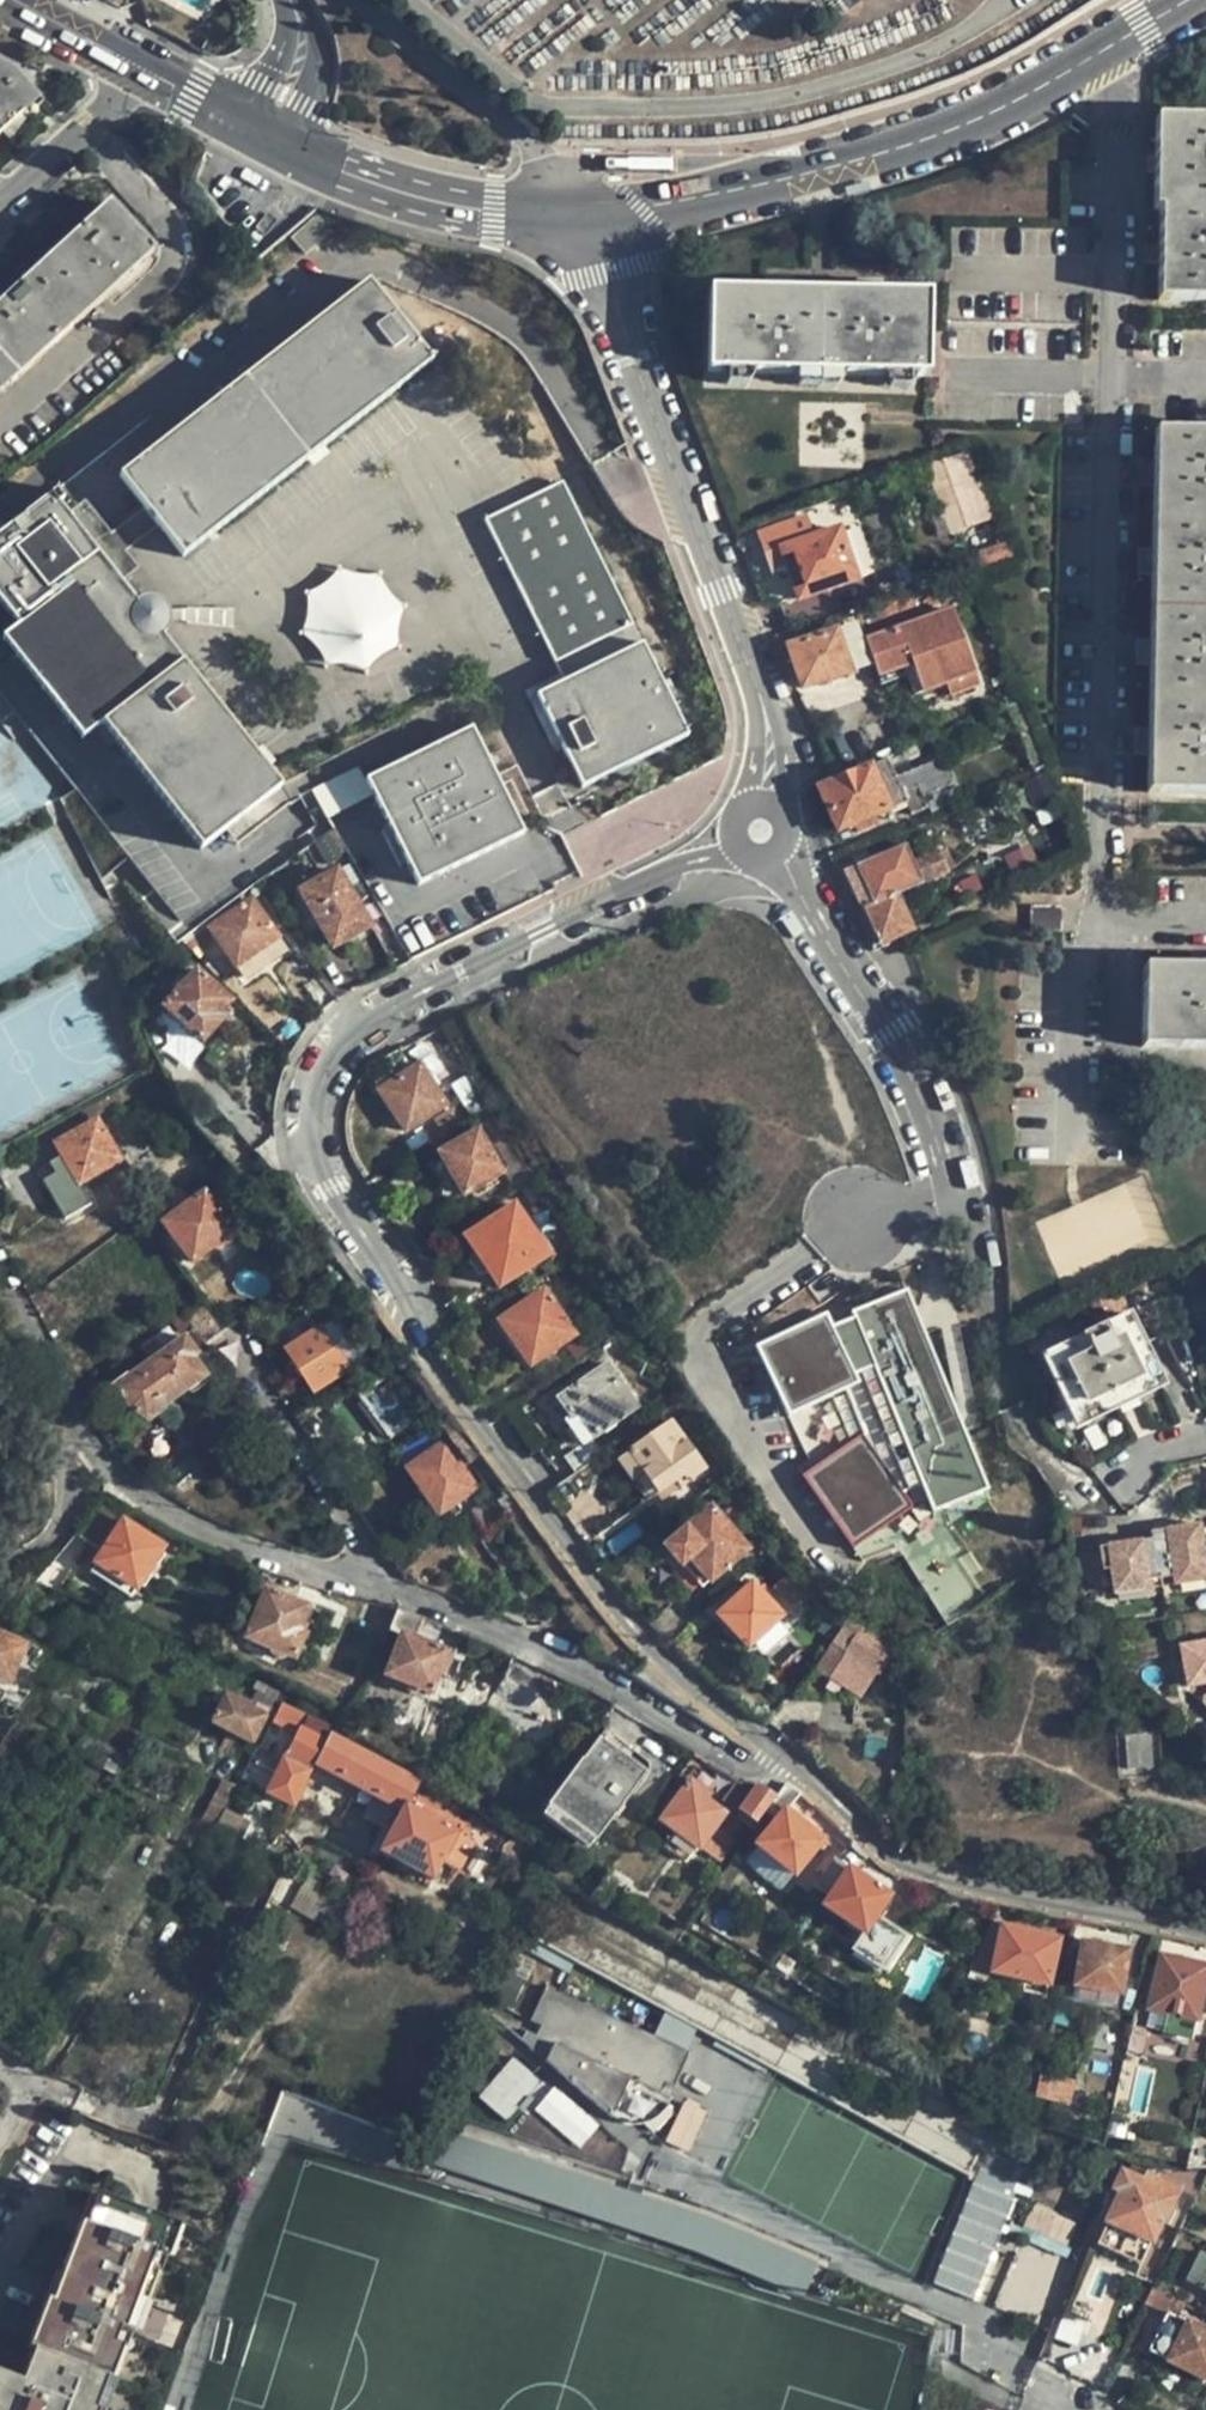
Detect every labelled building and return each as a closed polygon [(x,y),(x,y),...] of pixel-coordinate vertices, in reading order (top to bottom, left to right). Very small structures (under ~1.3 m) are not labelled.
[(15,72),(0,65),(0,137),(39,100),(15,72)] [(1157,152),(1157,170),(1156,208),(1160,208),(1159,242),(1158,262),(1157,299),(1205,300),(1205,116),(1158,114),(1157,152)] [(1157,152),(1146,152),(1145,170),(1157,170),(1157,152)] [(146,256),(103,210),(0,305),(0,392),(146,256)] [(1159,242),(1144,241),(1144,261),(1158,262),(1159,242)] [(762,290),(788,291),(789,275),(762,274),(762,290)] [(853,293),(880,293),(881,278),(854,277),(853,293)] [(183,563),(435,369),(371,285),(118,481),(183,563)] [(926,295),(880,293),(853,293),(788,291),(762,290),(710,288),(708,370),(925,377),(926,295)] [(1153,461),(1152,489),(1151,551),(1150,578),(1149,644),(1148,668),(1147,731),(1146,757),(1145,794),(1205,795),(1205,433),(1154,432),(1153,461)] [(944,530),(990,523),(978,449),(932,457),(944,530)] [(1153,461),(1139,461),(1138,489),(1152,489),(1153,461)] [(687,736),(562,481),(480,522),(562,684),(536,696),(581,789),(687,736)] [(57,507),(62,503),(54,491),(0,534),(0,604),(19,628),(0,643),(0,644),(82,745),(102,728),(202,856),(284,792),(57,507)] [(832,553),(824,530),(811,535),(805,520),(755,538),(758,545),(762,543),(774,575),(832,553)] [(1151,551),(1137,551),(1136,578),(1150,578),(1151,551)] [(313,586),(300,649),(373,664),(377,647),(396,651),(408,597),(382,592),(385,576),(334,565),(329,590),(313,586)] [(952,606),(867,640),(876,665),(881,677),(915,664),(917,664),(929,693),(950,686),(955,695),(983,684),(954,607),(952,606)] [(860,624),(836,632),(851,673),(876,665),(867,640),(860,624)] [(851,673),(836,632),(789,649),(803,690),(851,673)] [(1149,644),(1134,643),(1134,668),(1148,668),(1149,644)] [(915,664),(881,677),(884,684),(908,676),(921,706),(924,706),(955,695),(950,686),(929,693),(917,664),(915,664)] [(1147,731),(1133,730),(1132,756),(1146,757),(1147,731)] [(467,731),(369,781),(422,891),(518,835),(467,731)] [(914,745),(886,756),(891,769),(919,758),(914,745)] [(891,769),(886,756),(869,762),(872,769),(888,809),(905,802),(896,779),(891,769)] [(942,758),(911,770),(910,772),(910,773),(896,779),(905,802),(910,815),(929,808),(925,797),(953,785),(942,758)] [(888,809),(872,769),(820,790),(837,829),(888,809)] [(901,936),(909,932),(895,896),(915,887),(898,847),(845,870),(876,947),(901,936)] [(366,923),(338,872),(303,891),(332,942),(366,923)] [(233,964),(276,933),(251,900),(209,932),(233,964)] [(1032,933),(1061,933),(1061,907),(1032,906),(1032,933)] [(250,961),(259,973),(291,950),(282,938),(250,961)] [(1190,955),(1190,969),(1205,969),(1205,955),(1190,955)] [(1190,969),(1142,969),(1140,1047),(1205,1047),(1205,969),(1190,969)] [(216,1016),(230,1001),(198,972),(166,1005),(203,1040),(220,1021),(216,1016)] [(444,1106),(420,1065),(378,1092),(402,1133),(444,1106)] [(450,1089),(468,1118),(484,1109),(468,1078),(450,1089)] [(118,1158),(95,1119),(57,1142),(57,1144),(78,1182),(118,1158)] [(60,1131),(55,1123),(43,1130),(48,1139),(60,1131)] [(500,1173),(475,1132),(439,1156),(464,1196),(500,1173)] [(189,1258),(230,1229),(203,1192),(162,1221),(189,1258)] [(541,1257),(511,1209),(464,1241),(472,1252),(466,1261),(476,1275),(486,1274),(495,1287),(541,1257)] [(573,1335),(543,1292),(498,1324),(528,1367),(573,1335)] [(986,1494),(906,1294),(851,1316),(854,1325),(872,1368),(931,1516),(986,1494)] [(222,1325),(202,1296),(183,1310),(204,1339),(222,1325)] [(833,1334),(823,1314),(753,1349),(786,1416),(856,1382),(853,1376),(833,1334)] [(1074,1429),(1159,1385),(1159,1383),(1126,1316),(1041,1359),(1074,1429)] [(347,1363),(320,1324),(284,1348),(311,1388),(347,1363)] [(872,1368),(854,1325),(833,1334),(853,1376),(872,1368)] [(163,1407),(207,1376),(192,1355),(197,1352),(185,1335),(107,1390),(113,1401),(121,1403),(126,1399),(134,1411),(141,1413),(160,1400),(163,1407)] [(632,1406),(600,1360),(551,1394),(568,1418),(563,1423),(578,1445),(632,1406)] [(415,1414),(394,1381),(391,1383),(384,1372),(341,1401),(371,1446),(415,1414)] [(701,1469),(684,1443),(674,1449),(659,1430),(627,1451),(656,1492),(675,1479),(680,1484),(701,1469)] [(800,1479),(851,1550),(909,1510),(857,1438),(800,1479)] [(473,1486),(444,1442),(408,1465),(438,1509),(473,1486)] [(165,1556),(161,1548),(134,1529),(138,1521),(138,1519),(109,1498),(93,1522),(112,1539),(96,1563),(134,1587),(141,1586),(146,1578),(146,1573),(151,1565),(158,1564),(165,1556)] [(664,1546),(679,1568),(689,1559),(707,1582),(746,1549),(709,1508),(664,1546)] [(1151,1536),(1098,1544),(1101,1560),(1109,1559),(1113,1583),(1141,1579),(1142,1587),(1181,1581),(1180,1573),(1205,1568),(1205,1561),(1200,1521),(1150,1529),(1151,1536)] [(689,1559),(679,1568),(697,1591),(707,1582),(689,1559)] [(1180,1573),(1181,1581),(1205,1577),(1205,1568),(1180,1573)] [(1141,1579),(1113,1583),(1114,1592),(1142,1587),(1141,1579)] [(776,1617),(750,1586),(715,1616),(742,1646),(776,1617)] [(313,1628),(304,1624),(312,1607),(274,1589),(252,1636),(275,1647),(273,1651),(275,1655),(285,1659),(288,1658),(291,1653),(298,1657),(313,1628)] [(413,1640),(423,1620),(398,1610),(389,1632),(403,1638),(386,1679),(426,1696),(444,1653),(413,1640)] [(755,1642),(767,1666),(801,1649),(789,1625),(755,1642)] [(23,1637),(20,1643),(0,1634),(0,1681),(5,1683),(14,1666),(33,1674),(45,1648),(23,1637)] [(884,1653),(854,1636),(844,1653),(873,1671),(884,1653)] [(1205,1709),(1205,1644),(1181,1648),(1189,1690),(1205,1709)] [(255,1743),(274,1706),(261,1699),(265,1692),(257,1687),(251,1698),(235,1691),(231,1695),(225,1692),(211,1721),(255,1743)] [(311,1762),(321,1739),(300,1731),(290,1751),(311,1762)] [(1151,1767),(1148,1733),(1123,1734),(1126,1769),(1151,1767)] [(403,1804),(414,1785),(326,1738),(314,1765),(400,1810),(403,1804)] [(639,1772),(618,1757),(613,1764),(604,1758),(609,1752),(593,1740),(575,1765),(580,1768),(548,1812),(590,1841),(639,1772)] [(613,1764),(618,1757),(609,1752),(604,1758),(613,1764)] [(291,1805),(307,1771),(286,1759),(269,1793),(291,1805)] [(721,1814),(702,1800),(706,1794),(689,1782),(661,1821),(697,1847),(721,1814)] [(783,1784),(777,1793),(791,1803),(796,1795),(783,1784)] [(462,1814),(414,1785),(403,1804),(454,1834),(443,1857),(457,1864),(469,1843),(468,1841),(468,1834),(465,1823),(462,1814)] [(764,1810),(771,1799),(765,1793),(758,1789),(755,1788),(741,1806),(758,1818),(764,1810)] [(791,1803),(777,1793),(773,1800),(771,1799),(764,1810),(775,1821),(756,1848),(792,1877),(818,1842),(798,1824),(785,1812),(791,1803)] [(791,1803),(807,1813),(811,1808),(796,1795),(791,1803)] [(798,1824),(807,1813),(791,1803),(785,1812),(798,1824)] [(454,1834),(403,1804),(400,1810),(377,1853),(430,1881),(443,1857),(454,1834)] [(478,1823),(468,1841),(469,1843),(499,1858),(508,1840),(478,1823)] [(885,1897),(837,1862),(819,1890),(830,1898),(825,1906),(860,1932),(850,1950),(881,1972),(882,1971),(902,1937),(873,1916),(885,1897)] [(1047,1983),(1056,1942),(1055,1940),(1003,1927),(993,1970),(1047,1983)] [(1115,1994),(1125,1950),(1082,1942),(1073,1985),(1115,1994)] [(1205,1979),(1205,1968),(1162,1956),(1149,2009),(1196,2020),(1205,1979)] [(1196,2020),(1205,2023),(1205,1979),(1196,2020)] [(541,2033),(537,2043),(553,2050),(543,2070),(611,2127),(630,2086),(635,2077),(664,2091),(667,2084),(673,2087),(687,2055),(543,1987),(525,2026),(541,2033)] [(553,2050),(537,2043),(521,2036),(515,2047),(543,2070),(553,2050)] [(630,2086),(611,2127),(622,2135),(628,2137),(637,2137),(652,2132),(666,2123),(675,2112),(676,2108),(630,2086)] [(1022,2166),(982,2153),(956,2236),(979,2243),(975,2256),(948,2247),(937,2283),(980,2297),(1022,2166)] [(1163,2220),(1174,2196),(1123,2172),(1114,2190),(1120,2193),(1106,2222),(1149,2242),(1160,2218),(1163,2220)] [(123,2351),(128,2353),(163,2256),(168,2258),(179,2224),(93,2193),(63,2270),(55,2267),(23,2349),(31,2352),(18,2384),(0,2377),(0,2409),(105,2409),(115,2384),(112,2382),(123,2351)] [(1065,2242),(1076,2225),(1039,2201),(1028,2218),(1065,2242)] [(1202,2252),(1189,2280),(1205,2289),(1205,2254),(1202,2252)] [(1169,2315),(1149,2353),(1205,2381),(1205,2332),(1169,2315)]
